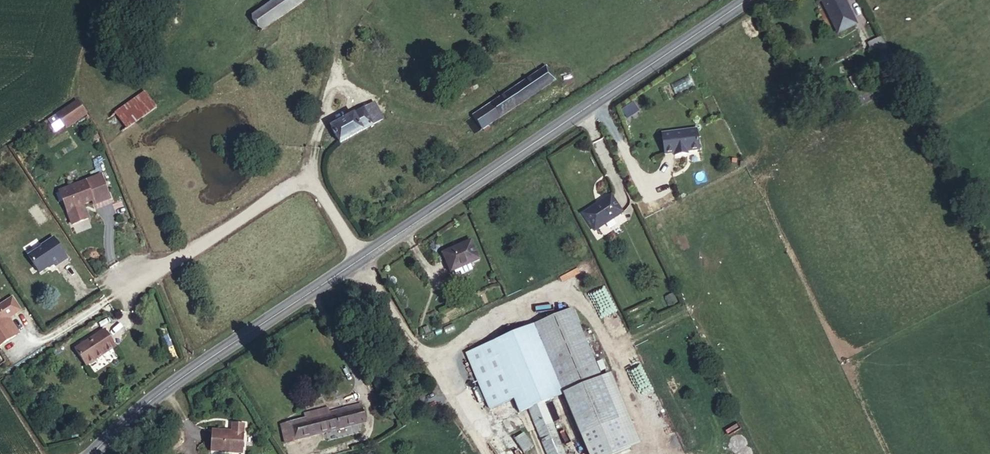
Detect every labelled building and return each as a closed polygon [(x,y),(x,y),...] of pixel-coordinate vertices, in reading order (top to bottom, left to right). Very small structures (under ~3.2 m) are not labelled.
[(240,10),(252,27),(289,0),(255,0),(240,10)] [(842,0),(818,0),(830,24),(849,15),(842,0)] [(860,34),(865,45),(877,39),(872,29),(860,34)] [(553,69),(545,56),(470,105),(479,118),(553,69)] [(136,88),(105,109),(116,125),(147,103),(136,88)] [(329,135),(362,118),(369,114),(366,106),(372,104),(367,96),(321,120),(329,135)] [(77,100),(47,120),(57,134),(86,114),(77,100)] [(372,104),(366,106),(369,114),(376,111),(372,104)] [(662,130),(665,151),(675,149),(675,152),(687,150),(687,147),(699,145),(696,125),(662,130)] [(75,202),(74,199),(83,196),(85,200),(101,194),(92,171),(51,187),(59,208),(75,202)] [(583,211),(595,228),(623,209),(611,192),(583,211)] [(73,225),(75,233),(92,228),(90,221),(73,225)] [(19,254),(30,271),(44,262),(46,265),(58,257),(45,236),(32,244),(33,245),(19,254)] [(454,269),(456,272),(467,267),(464,261),(474,256),(465,237),(436,250),(440,259),(443,257),(448,268),(450,271),(454,269)] [(443,257),(440,259),(445,270),(448,268),(443,257)] [(10,308),(2,295),(0,296),(0,314),(10,308)] [(572,307),(534,322),(561,392),(578,434),(617,419),(572,307)] [(0,318),(0,325),(5,333),(8,331),(0,318)] [(561,392),(534,322),(488,341),(510,397),(516,410),(561,392)] [(95,327),(66,348),(78,364),(106,343),(95,327)] [(510,397),(488,341),(461,351),(484,407),(510,397)] [(334,400),(316,406),(315,402),(298,407),(299,411),(300,414),(294,416),(280,421),(279,417),(269,420),(275,438),(284,435),(284,433),(348,414),(343,398),(334,400)] [(545,453),(565,453),(546,403),(529,409),(545,453)] [(292,409),(293,413),(279,417),(280,421),(294,416),(300,414),(299,411),(298,407),(292,409)] [(234,425),(234,417),(223,417),(223,424),(203,424),(202,446),(234,447),(234,425)] [(528,444),(519,431),(509,437),(519,451),(528,444)]
